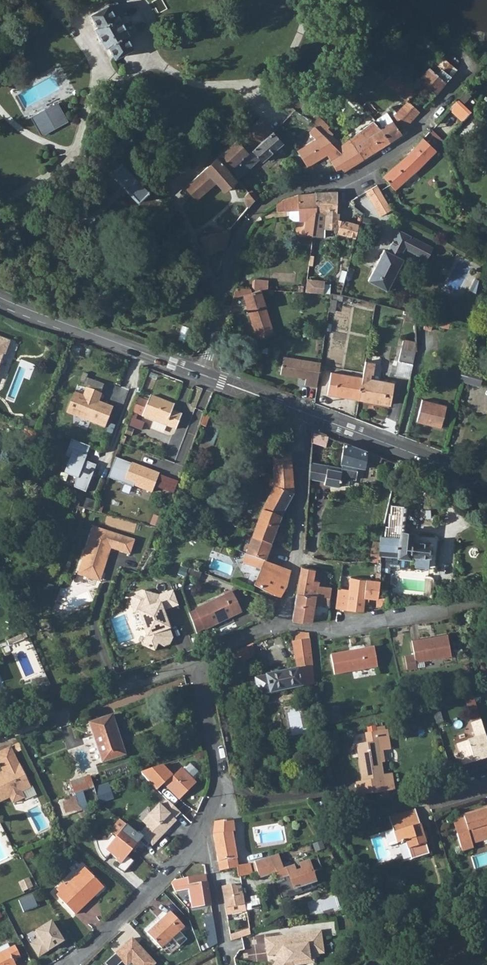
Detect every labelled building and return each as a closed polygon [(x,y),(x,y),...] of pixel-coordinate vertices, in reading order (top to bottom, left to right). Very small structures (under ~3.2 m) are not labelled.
[(108,4),(92,15),(98,27),(95,29),(104,48),(109,46),(115,57),(132,48),(126,36),(136,30),(125,11),(115,16),(108,4)] [(439,57),(434,64),(436,66),(449,76),(456,69),(439,57)] [(429,69),(416,82),(418,83),(421,81),(435,94),(449,76),(436,66),(432,72),(429,69)] [(456,99),(443,112),(451,118),(455,115),(462,121),(469,113),(456,99)] [(401,130),(418,112),(406,101),(392,115),(401,130)] [(56,104),(32,117),(42,135),(66,122),(56,104)] [(306,104),(298,112),(305,119),(309,122),(316,113),(306,104)] [(295,109),(291,113),(301,123),(305,119),(298,112),(295,109)] [(371,116),(367,112),(362,116),(366,121),(371,116)] [(316,113),(309,122),(329,142),(332,138),(316,123),(321,117),(316,113)] [(380,129),(388,141),(395,137),(398,134),(386,113),(374,120),(378,126),(380,129)] [(260,117),(185,186),(196,199),(216,182),(224,190),(237,178),(230,170),(272,130),(260,117)] [(305,119),(301,123),(334,153),(337,151),(335,148),(333,146),(329,142),(309,122),(305,119)] [(341,170),(361,158),(388,141),(380,129),(378,126),(374,119),(354,133),(347,139),(335,148),(337,151),(334,153),(329,157),(336,169),(339,168),(341,170)] [(272,130),(230,170),(237,178),(241,174),(259,157),(263,160),(282,141),(272,130)] [(384,174),(382,176),(395,188),(435,150),(421,137),(384,174)] [(112,158),(106,163),(110,168),(108,171),(135,201),(146,191),(119,160),(116,163),(112,158)] [(392,209),(376,184),(366,190),(381,216),(392,209)] [(253,189),(249,193),(255,201),(260,198),(253,189)] [(335,191),(313,192),(314,212),(320,213),(323,216),(323,229),(337,229),(337,219),(335,219),(335,214),(335,191)] [(281,200),(275,203),(277,210),(289,211),(289,217),(294,219),(298,220),(305,220),(303,233),(312,234),(314,221),(314,212),(313,192),(299,193),(281,200)] [(249,193),(244,201),(248,207),(252,202),(255,201),(249,193)] [(360,223),(337,219),(337,229),(337,232),(356,235),(359,226),(360,223)] [(214,246),(225,244),(228,233),(230,230),(211,234),(214,246)] [(383,250),(367,281),(386,291),(403,260),(399,257),(404,247),(404,246),(420,254),(425,245),(398,230),(386,251),(383,250)] [(420,256),(426,260),(432,249),(425,245),(420,254),(404,246),(404,247),(411,252),(420,256)] [(480,293),(483,281),(476,277),(471,288),(480,293)] [(306,279),(304,291),(321,292),(322,281),(306,279)] [(252,287),(267,289),(267,284),(255,281),(252,287)] [(234,287),(232,293),(242,294),(256,336),(271,331),(259,290),(250,291),(249,288),(234,287)] [(450,321),(426,315),(423,328),(431,330),(433,325),(448,328),(450,321)] [(399,361),(413,365),(415,354),(415,340),(403,340),(399,361)] [(304,384),(317,386),(319,369),(320,361),(283,355),(280,373),(305,377),(304,384)] [(363,376),(359,398),(389,404),(392,383),(370,378),(370,375),(372,374),(374,364),(365,362),(363,376)] [(483,372),(462,366),(459,379),(479,385),(483,372)] [(331,372),(328,392),(359,398),(363,376),(331,372)] [(74,393),(66,412),(105,428),(112,408),(97,402),(101,393),(85,387),(82,396),(74,393)] [(138,397),(132,412),(174,429),(180,414),(170,410),(173,405),(149,396),(147,400),(138,397)] [(422,399),(417,421),(440,426),(445,404),(422,399)] [(186,429),(179,446),(189,450),(196,433),(186,429)] [(311,431),(310,444),(325,448),(328,437),(311,431)] [(88,447),(70,440),(64,456),(69,458),(63,473),(75,477),(72,488),(84,493),(94,466),(86,463),(85,464),(82,463),(88,447)] [(344,443),(341,465),(358,467),(364,469),(366,457),(380,462),(382,457),(344,443)] [(262,512),(252,538),(270,546),(279,521),(285,510),(291,500),(292,497),(290,456),(289,455),(271,456),(274,490),(262,512)] [(158,472),(115,458),(108,477),(153,494),(158,472)] [(341,467),(310,462),(310,479),(323,481),(323,483),(338,486),(339,482),(348,483),(349,479),(356,480),(358,467),(341,465),(341,467)] [(133,539),(91,526),(77,574),(92,579),(94,572),(101,574),(110,548),(129,554),(133,539)] [(381,541),(380,555),(410,557),(410,555),(414,555),(414,567),(427,568),(428,544),(411,543),(412,534),(399,533),(399,539),(381,538),(381,541)] [(270,546),(252,538),(243,563),(261,570),(254,586),(267,593),(277,597),(280,598),(286,587),(289,572),(280,569),(280,568),(264,564),(270,546)] [(371,552),(370,561),(379,562),(380,555),(381,541),(374,541),(371,552)] [(303,546),(302,558),(316,560),(319,548),(303,546)] [(383,556),(382,563),(400,565),(400,557),(383,556)] [(301,567),(296,594),(315,598),(315,596),(317,588),(318,582),(312,581),(314,569),(301,567)] [(94,572),(92,579),(99,581),(101,574),(94,572)] [(378,580),(340,576),(335,609),(363,612),(364,609),(364,598),(376,599),(376,607),(386,606),(387,595),(377,595),(378,580)] [(317,588),(315,596),(330,598),(331,590),(317,588)] [(129,595),(132,605),(144,601),(147,608),(138,611),(142,622),(142,624),(146,637),(143,645),(154,651),(158,644),(165,647),(168,646),(172,638),(171,634),(167,622),(168,621),(164,610),(179,604),(173,590),(159,596),(158,594),(141,590),(129,595)] [(196,611),(189,614),(196,632),(204,629),(205,630),(240,613),(230,593),(195,610),(196,611)] [(315,598),(296,594),(295,601),(292,621),(311,622),(314,603),(315,598)] [(315,598),(314,603),(329,605),(330,598),(315,596),(315,598)] [(144,601),(132,605),(135,613),(138,611),(147,608),(144,601)] [(308,634),(291,632),(297,669),(267,673),(256,675),(258,692),(270,691),(314,685),(314,683),(308,634)] [(447,636),(411,642),(414,656),(405,658),(407,671),(416,669),(415,663),(450,657),(447,636)] [(236,649),(235,649),(239,660),(252,655),(247,646),(237,650),(236,649)] [(374,648),(331,655),(334,675),(377,668),(374,648)] [(113,716),(90,724),(103,763),(126,755),(113,716)] [(486,763),(486,748),(479,720),(470,723),(474,739),(455,744),(461,765),(480,759),(482,764),(486,763)] [(356,744),(361,781),(367,780),(369,792),(392,789),(390,773),(382,773),(380,760),(383,759),(382,750),(390,749),(388,729),(365,733),(366,743),(356,744)] [(9,797),(12,803),(23,798),(21,792),(30,788),(20,767),(19,767),(10,747),(0,752),(0,766),(4,774),(0,776),(0,775),(0,802),(9,797)] [(140,773),(155,790),(163,783),(177,798),(193,782),(181,769),(171,778),(161,766),(145,772),(140,773)] [(84,780),(70,784),(74,796),(88,791),(84,780)] [(367,780),(361,781),(355,782),(356,794),(369,792),(367,780)] [(96,789),(100,801),(114,797),(110,784),(96,789)] [(63,817),(99,802),(96,800),(93,793),(59,808),(63,817)] [(168,804),(165,800),(159,806),(157,805),(147,816),(151,820),(145,826),(141,832),(154,844),(165,832),(163,830),(167,826),(168,828),(175,821),(173,820),(179,813),(168,804)] [(387,818),(391,829),(395,843),(403,841),(409,860),(427,854),(414,810),(387,818)] [(455,835),(461,852),(472,849),(470,843),(486,837),(486,810),(462,818),(466,831),(455,835)] [(151,820),(147,816),(141,822),(145,826),(151,820)] [(462,818),(451,821),(455,835),(466,831),(462,818)] [(136,834),(118,820),(108,832),(111,835),(106,840),(95,842),(95,846),(96,850),(97,854),(103,859),(108,853),(109,854),(115,859),(114,861),(119,864),(115,869),(123,874),(132,862),(126,857),(142,837),(138,834),(137,833),(136,834)] [(214,848),(218,871),(238,868),(239,875),(250,874),(253,873),(251,864),(237,866),(234,846),(231,834),(231,832),(233,832),(232,820),(214,822),(213,835),(214,848)] [(395,843),(391,829),(383,832),(387,846),(395,843)] [(151,846),(154,844),(141,832),(138,834),(142,837),(151,846)] [(263,860),(254,863),(256,872),(258,878),(275,872),(277,879),(282,877),(284,882),(276,885),(281,899),(301,892),(299,887),(314,882),(311,873),(320,870),(316,859),(298,865),(300,871),(294,873),(292,867),(282,871),(277,855),(263,860)] [(59,894),(55,897),(74,915),(82,907),(80,904),(91,893),(94,895),(102,887),(84,869),(67,886),(64,883),(56,891),(59,894)] [(174,879),(170,883),(171,891),(176,890),(176,893),(191,891),(194,909),(210,906),(207,883),(194,885),(192,876),(176,880),(174,879)] [(239,883),(221,886),(222,897),(241,894),(239,883)] [(31,894),(17,899),(22,911),(36,906),(31,894)] [(241,894),(222,897),(225,915),(244,911),(243,900),(241,894)] [(170,912),(146,933),(160,948),(183,927),(170,912)] [(38,958),(65,940),(52,919),(34,930),(38,938),(29,943),(38,958)] [(247,929),(228,935),(229,941),(242,937),(248,935),(248,933),(247,931),(247,929)] [(263,939),(265,955),(277,953),(278,960),(275,960),(272,964),(292,964),(302,963),(302,960),(311,958),(310,954),(321,952),(318,931),(263,939)] [(132,938),(104,963),(106,964),(118,964),(122,961),(125,964),(127,964),(131,962),(134,964),(153,964),(155,964),(132,938)] [(0,953),(0,964),(16,964),(13,959),(19,956),(15,945),(0,953)]
